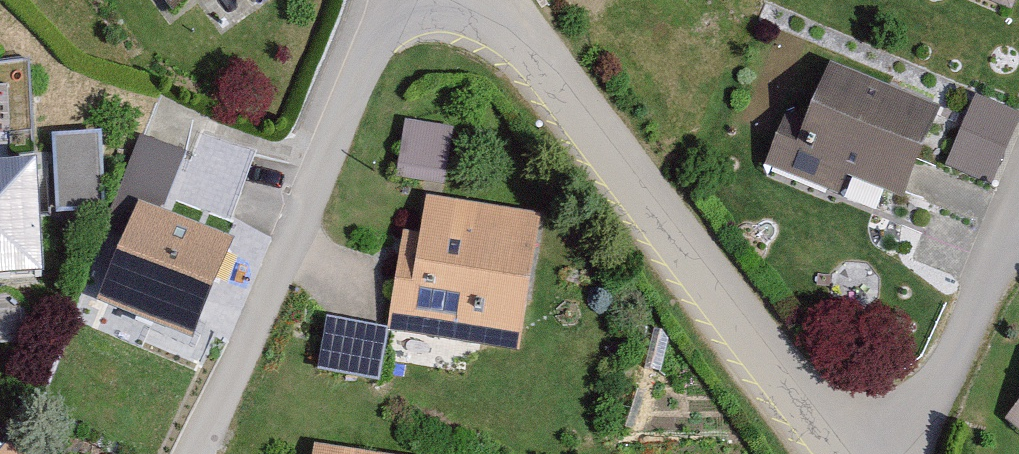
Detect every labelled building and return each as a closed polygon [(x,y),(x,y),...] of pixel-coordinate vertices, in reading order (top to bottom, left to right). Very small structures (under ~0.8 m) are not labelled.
[(168,24),(199,0),(149,0),(168,24)] [(250,18),(275,0),(236,0),(250,18)] [(1007,20),(1015,0),(955,0),(1007,20)] [(910,105),(829,73),(806,130),(785,121),(763,174),(840,205),(846,191),(899,212),(934,126),(906,114),(910,105)] [(144,128),(124,183),(175,202),(195,147),(144,128)] [(451,138),(401,131),(393,185),(443,192),(451,138)] [(100,223),(93,143),(47,147),(53,226),(100,223)] [(36,173),(0,175),(0,290),(40,288),(36,173)] [(540,223),(420,206),(415,242),(398,239),(385,332),(516,351),(523,296),(529,297),(540,223)] [(232,255),(138,215),(96,313),(190,353),(232,255)] [(387,339),(324,330),(316,384),(379,393),(387,339)] [(1004,428),(1018,440),(1018,409),(1004,428)]
